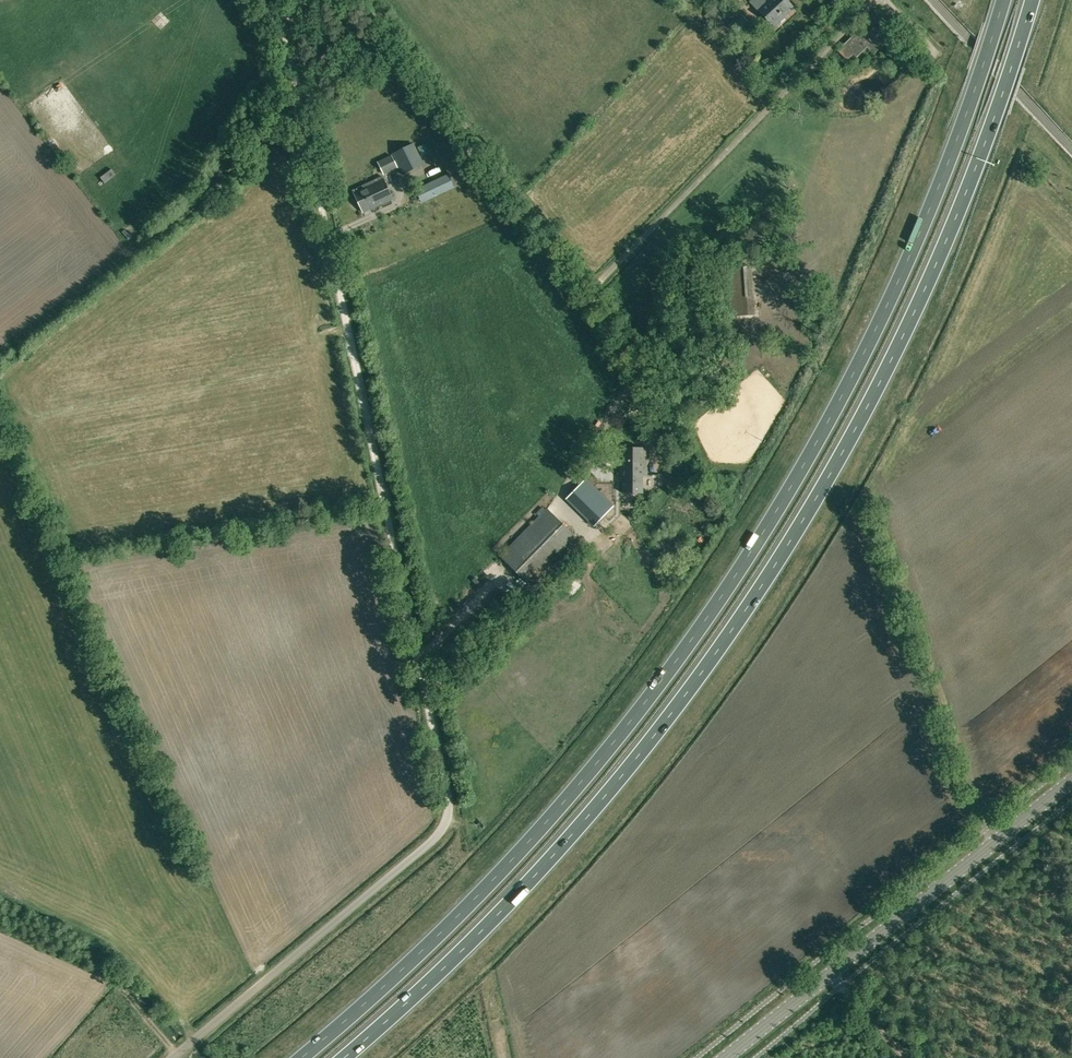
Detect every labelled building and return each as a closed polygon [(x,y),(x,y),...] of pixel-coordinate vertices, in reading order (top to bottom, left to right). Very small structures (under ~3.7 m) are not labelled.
[(764,0),(753,0),(751,2),(774,26),(794,7),(787,0),(766,0),(765,1),(764,0)] [(727,23),(738,34),(750,23),(740,12),(727,23)] [(857,32),(838,51),(847,60),(854,54),(857,57),(861,53),(867,47),(873,54),(887,41),(885,39),(887,37),(883,30),(879,32),(875,27),(863,38),(857,32)] [(394,54),(384,61),(390,68),(400,61),(394,54)] [(284,131),(281,133),(273,138),(280,148),(291,141),(284,131)] [(393,152),(404,174),(424,164),(413,143),(393,152)] [(377,161),(384,174),(399,167),(392,154),(377,161)] [(449,175),(423,187),(428,199),(455,187),(449,175)] [(363,212),(393,198),(383,177),(353,191),(363,212)] [(659,432),(662,445),(672,442),(668,430),(659,432)] [(621,447),(620,481),(623,481),(623,493),(643,493),(643,476),(647,476),(647,469),(645,469),(645,447),(621,447)] [(595,524),(612,507),(585,480),(568,498),(595,524)] [(578,540),(546,509),(501,555),(533,586),(578,540)]
